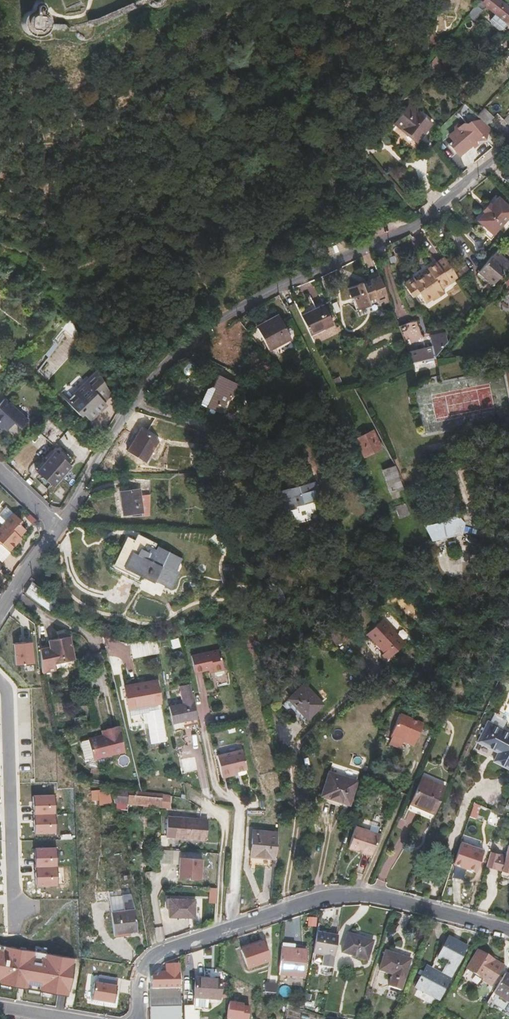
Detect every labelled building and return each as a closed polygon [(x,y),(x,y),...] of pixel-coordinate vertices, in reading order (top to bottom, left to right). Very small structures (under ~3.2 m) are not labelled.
[(147,3),(148,4),(151,7),(157,8),(164,5),(166,0),(147,0),(147,3)] [(500,0),(480,0),(470,14),(475,17),(481,11),(480,9),(484,2),(496,12),(494,14),(495,14),(502,20),(507,24),(508,26),(508,7),(500,0)] [(38,9),(31,7),(28,8),(25,10),(22,14),(20,18),(20,23),(22,27),(26,32),(32,34),(38,33),(42,31),(45,28),(46,22),(45,17),(44,15),(43,12),(40,10),(38,9)] [(502,20),(495,14),(491,19),(491,24),(498,30),(503,29),(507,24),(502,20)] [(95,26),(93,19),(75,23),(74,31),(75,34),(76,36),(80,39),(85,40),(91,38),(94,34),(95,31),(95,26)] [(440,62),(445,76),(453,73),(447,59),(440,62)] [(396,123),(419,141),(433,124),(411,105),(396,123)] [(485,108),(478,115),(488,125),(495,118),(485,108)] [(470,127),(468,128),(466,125),(462,127),(460,126),(456,129),(457,132),(450,137),(456,144),(452,147),(460,156),(474,144),(476,147),(480,144),(478,140),(485,139),(488,133),(492,129),(488,125),(483,120),(480,122),(479,120),(478,121),(473,122),(470,127)] [(343,171),(338,174),(347,187),(351,185),(346,178),(348,177),(343,171)] [(337,172),(329,178),(334,185),(337,184),(341,191),(347,187),(338,174),(337,172)] [(329,178),(321,183),(332,197),(341,191),(337,184),(334,185),(329,178)] [(508,219),(508,205),(499,197),(493,204),(485,213),(478,221),(494,235),(508,219)] [(485,213),(493,204),(491,202),(482,211),(485,213)] [(508,267),(508,260),(498,251),(479,273),(494,285),(508,267)] [(462,280),(472,271),(467,265),(457,274),(462,280)] [(452,286),(439,266),(430,272),(431,273),(426,277),(426,278),(418,284),(415,280),(407,285),(406,288),(413,298),(416,298),(420,295),(426,304),(435,299),(437,303),(447,296),(444,292),(452,286)] [(388,300),(379,275),(370,279),(347,288),(351,298),(353,298),(358,310),(370,306),(370,304),(378,301),(378,303),(384,301),(388,300)] [(333,325),(323,304),(300,314),(311,336),(333,325)] [(291,339),(278,313),(255,325),(269,351),(291,339)] [(403,343),(416,343),(417,323),(404,322),(403,343)] [(435,358),(448,342),(446,333),(430,337),(432,348),(409,353),(413,363),(434,358),(435,358)] [(37,371),(47,379),(58,365),(49,357),(37,371)] [(106,385),(99,372),(67,402),(79,415),(81,412),(88,420),(97,411),(101,408),(105,404),(103,401),(111,395),(107,387),(106,385)] [(232,396),(238,384),(217,374),(211,386),(212,387),(214,388),(206,405),(205,407),(220,414),(229,395),(232,396)] [(212,387),(207,389),(200,403),(206,405),(214,388),(212,387)] [(167,401),(152,396),(149,402),(164,408),(167,401)] [(3,427),(7,431),(14,423),(20,429),(28,420),(4,399),(0,404),(0,430),(3,427)] [(163,440),(144,430),(132,452),(151,462),(163,440)] [(381,447),(371,430),(354,438),(362,456),(381,447)] [(58,449),(37,472),(52,486),(73,462),(58,449)] [(400,488),(393,466),(382,470),(389,492),(400,488)] [(315,498),(311,482),(289,488),(293,504),(315,498)] [(140,494),(139,488),(119,490),(123,515),(141,513),(142,513),(140,494)] [(293,504),(289,488),(282,489),(287,505),(293,504)] [(149,493),(140,494),(142,513),(141,513),(142,516),(149,516),(149,493)] [(409,513),(405,502),(394,506),(398,516),(409,513)] [(6,506),(0,513),(0,522),(3,525),(14,513),(6,506)] [(19,524),(22,521),(14,513),(3,525),(0,527),(0,542),(9,551),(16,543),(13,541),(25,529),(19,524)] [(93,523),(94,514),(81,513),(81,522),(93,523)] [(27,518),(34,524),(37,521),(30,514),(27,518)] [(461,535),(465,521),(461,517),(425,525),(432,540),(461,535)] [(183,563),(153,548),(156,543),(136,533),(134,539),(126,535),(122,543),(124,544),(111,570),(123,576),(124,572),(138,579),(140,574),(154,580),(155,578),(167,584),(173,573),(177,575),(183,563)] [(2,562),(11,553),(0,543),(0,560),(2,562)] [(281,591),(269,574),(263,579),(275,595),(281,591)] [(59,601),(32,582),(25,593),(43,607),(50,613),(59,601)] [(277,603),(276,595),(275,595),(269,596),(271,604),(277,603)] [(406,643),(384,618),(367,633),(385,651),(381,655),(387,661),(406,643)] [(344,623),(329,633),(336,645),(352,635),(344,623)] [(73,659),(68,635),(48,639),(49,645),(40,647),(41,667),(42,671),(54,669),(53,663),(73,659)] [(159,654),(156,637),(129,643),(132,659),(159,654)] [(23,644),(14,645),(16,667),(33,666),(31,641),(23,641),(23,644)] [(223,669),(219,649),(190,655),(194,672),(212,668),(213,671),(223,669)] [(159,702),(156,680),(124,685),(127,708),(159,702)] [(197,719),(189,683),(178,685),(182,702),(168,705),(172,724),(183,721),(197,719)] [(306,719),(323,704),(304,684),(288,698),(306,719)] [(161,709),(145,712),(150,744),(166,741),(161,709)] [(400,713),(398,719),(388,743),(400,747),(403,741),(413,745),(420,729),(422,723),(417,721),(419,717),(410,713),(408,717),(400,713)] [(486,745),(495,725),(488,721),(477,741),(486,745)] [(101,734),(96,735),(102,757),(124,752),(118,725),(100,730),(101,734)] [(495,725),(486,745),(498,751),(493,760),(508,769),(508,732),(495,725)] [(96,735),(87,737),(87,739),(91,757),(92,760),(102,757),(96,735)] [(87,739),(79,741),(83,759),(91,757),(87,739)] [(247,768),(242,750),(217,755),(222,777),(231,774),(231,772),(247,768)] [(349,804),(357,781),(329,772),(322,795),(349,804)] [(433,813),(445,786),(422,776),(410,802),(422,807),(421,808),(433,813)] [(111,802),(108,788),(98,789),(99,804),(111,802)] [(127,804),(162,807),(162,795),(162,793),(140,791),(111,788),(113,795),(127,796),(127,804)] [(55,813),(55,794),(33,795),(33,814),(55,813)] [(162,807),(162,808),(171,808),(171,795),(162,795),(162,807)] [(55,813),(33,814),(34,832),(56,832),(55,813)] [(206,840),(208,819),(167,815),(165,837),(206,840)] [(381,837),(355,829),(348,850),(372,858),(381,837)] [(275,859),(277,833),(253,830),(250,856),(275,859)] [(477,871),(483,850),(460,842),(453,863),(477,871)] [(491,851),(486,867),(501,871),(500,874),(502,876),(507,878),(508,877),(508,845),(508,844),(505,855),(491,851)] [(57,847),(35,848),(35,866),(57,866),(57,847)] [(202,859),(180,858),(179,878),(201,880),(202,859)] [(57,866),(35,866),(36,884),(58,883),(57,866)] [(133,893),(109,896),(114,936),(138,933),(133,893)] [(195,917),(195,899),(167,898),(167,906),(169,907),(169,917),(195,917)] [(332,968),(338,935),(317,931),(313,954),(323,955),(321,966),(332,968)] [(367,960),(373,941),(347,933),(341,952),(367,960)] [(448,938),(432,968),(428,965),(410,998),(432,1010),(465,946),(448,938)] [(270,961),(263,941),(240,949),(247,969),(270,961)] [(303,977),(306,950),(294,949),(295,944),(282,943),(279,974),(303,977)] [(0,945),(0,984),(69,996),(70,991),(71,991),(75,963),(74,963),(75,958),(0,945)] [(503,965),(478,950),(465,969),(467,969),(481,979),(481,981),(482,981),(490,986),(503,965)] [(400,989),(410,959),(385,951),(379,969),(393,974),(389,985),(400,989)] [(179,963),(166,963),(166,971),(156,972),(156,975),(151,975),(151,989),(149,988),(150,1018),(181,1018),(179,963)] [(481,979),(467,969),(464,973),(465,976),(478,984),(481,984),(482,981),(481,981),(481,979)] [(505,972),(492,993),(508,1003),(508,975),(505,972)] [(119,979),(100,976),(99,983),(95,983),(93,1000),(115,1004),(119,979)] [(220,1000),(221,979),(195,978),(194,998),(195,998),(200,998),(205,999),(220,1000)] [(275,993),(276,984),(265,983),(264,992),(275,993)] [(204,1006),(205,999),(200,998),(195,998),(194,1005),(204,1006)] [(229,1002),(226,1018),(232,1018),(255,1018),(256,1008),(249,1007),(250,1005),(229,1002)] [(184,1006),(184,1013),(184,1018),(199,1018),(199,1011),(194,1011),(194,1006),(184,1006)]
